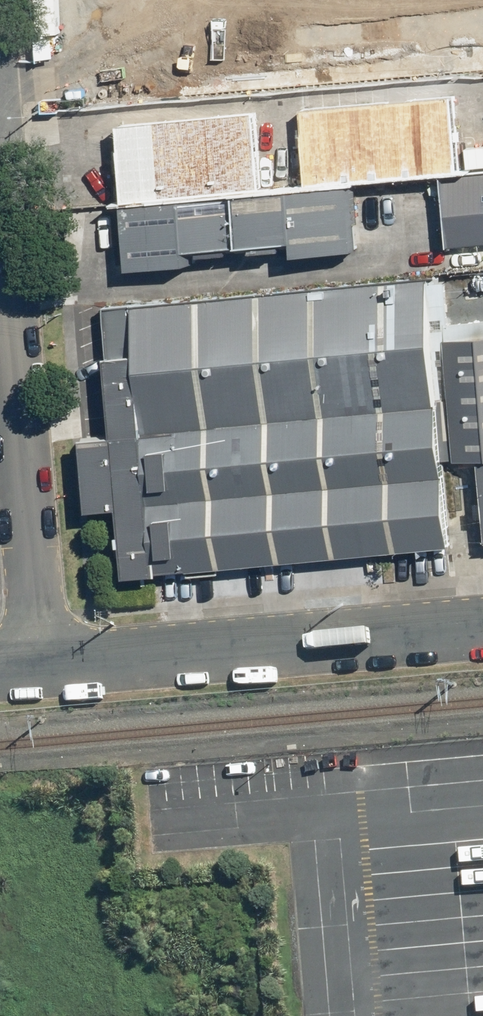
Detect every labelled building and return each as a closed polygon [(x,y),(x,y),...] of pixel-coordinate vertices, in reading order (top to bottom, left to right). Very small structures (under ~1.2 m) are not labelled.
[(451,95),(303,108),(310,183),(458,170),(451,95)] [(255,112),(121,124),(128,199),(262,187),(255,112)] [(444,177),(451,246),(482,243),(482,173),(444,177)] [(353,184),(125,205),(131,270),(192,264),(191,249),(298,239),(300,254),(359,248),(353,184)] [(426,276),(105,306),(116,432),(88,436),(94,508),(122,506),(130,574),(455,543),(426,276)] [(444,338),(456,458),(480,456),(482,487),(482,334),(444,338)]
